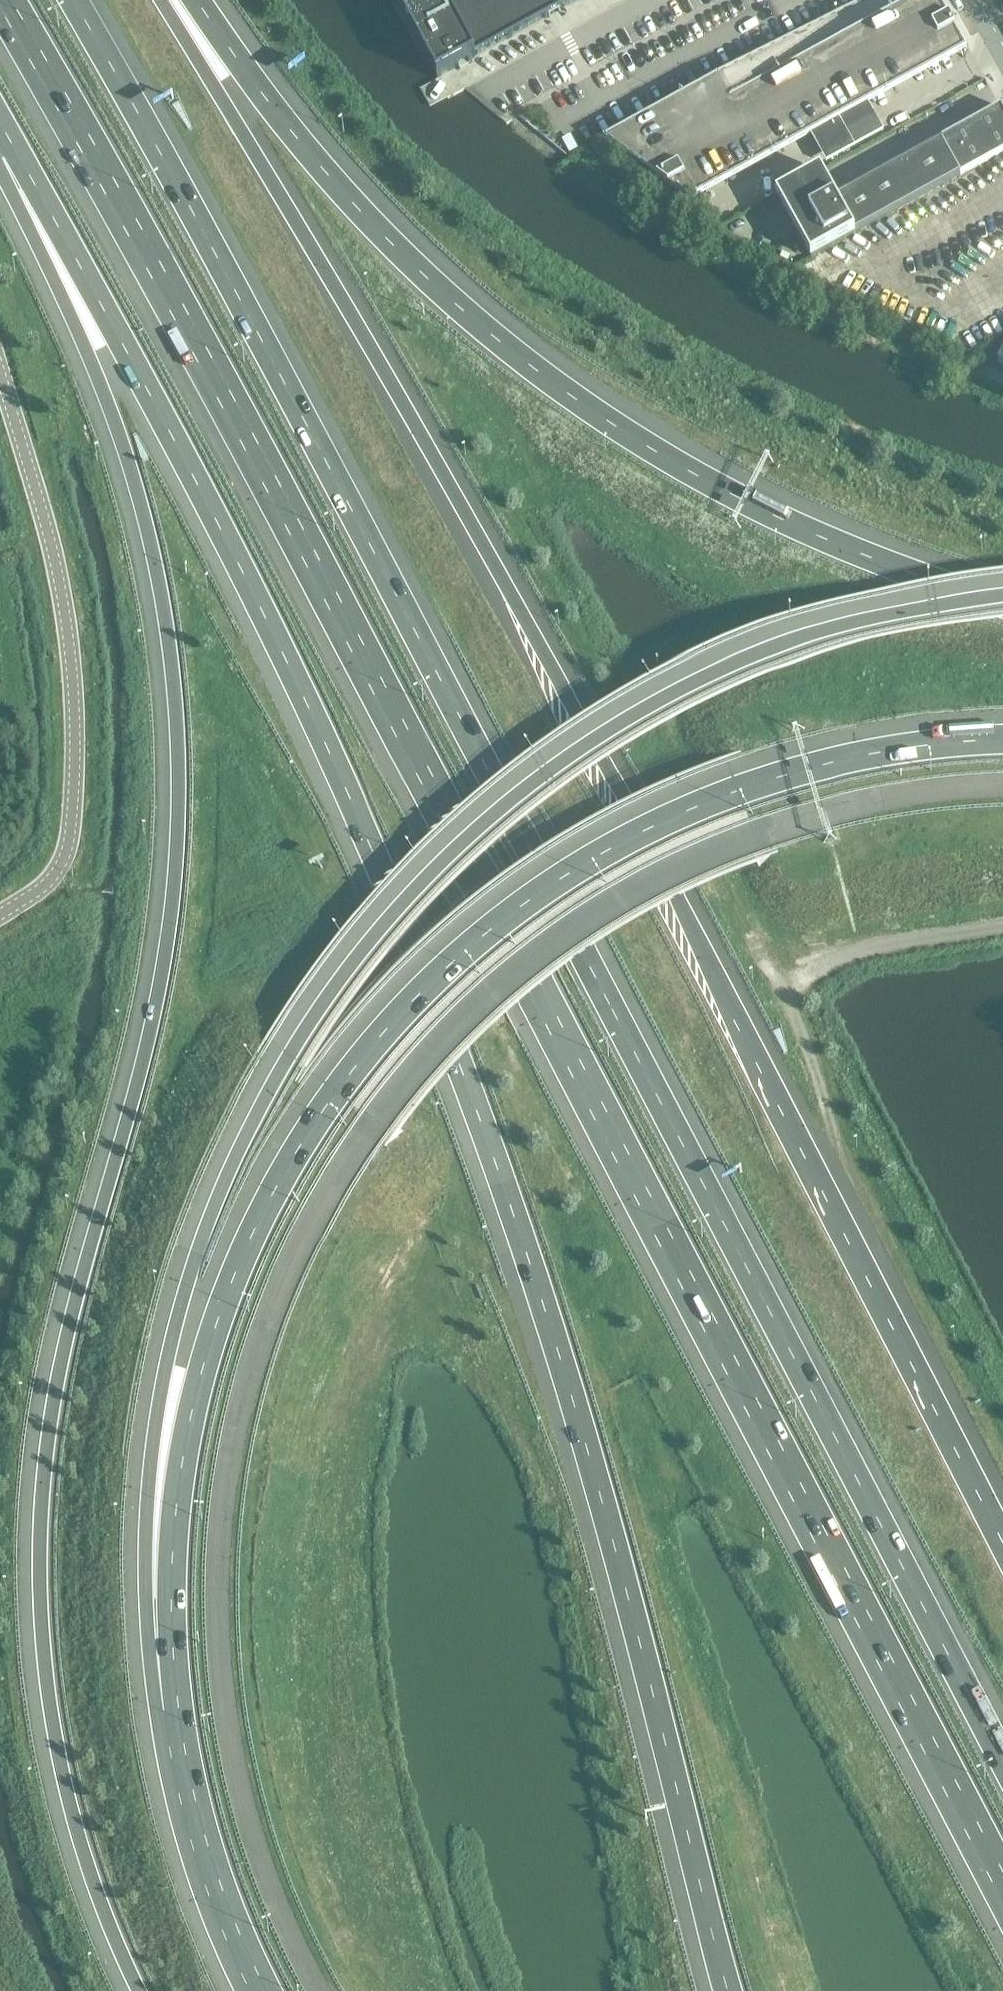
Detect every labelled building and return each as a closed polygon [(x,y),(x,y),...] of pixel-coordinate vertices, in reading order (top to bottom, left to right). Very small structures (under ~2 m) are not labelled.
[(416,40),(437,78),(447,73),(459,66),(461,65),(469,61),(579,0),(394,0),(416,40)] [(603,140),(669,186),(691,202),(966,50),(955,29),(939,0),(858,0),(716,78),(603,140)] [(1002,151),(1002,111),(1001,107),(948,136),(968,171),(1002,151)] [(960,175),(968,171),(948,136),(896,165),(915,199),(960,175)] [(863,228),(915,199),(896,165),(844,193),(863,228)] [(811,257),(863,228),(844,193),(836,198),(820,170),(776,194),(811,257)]
